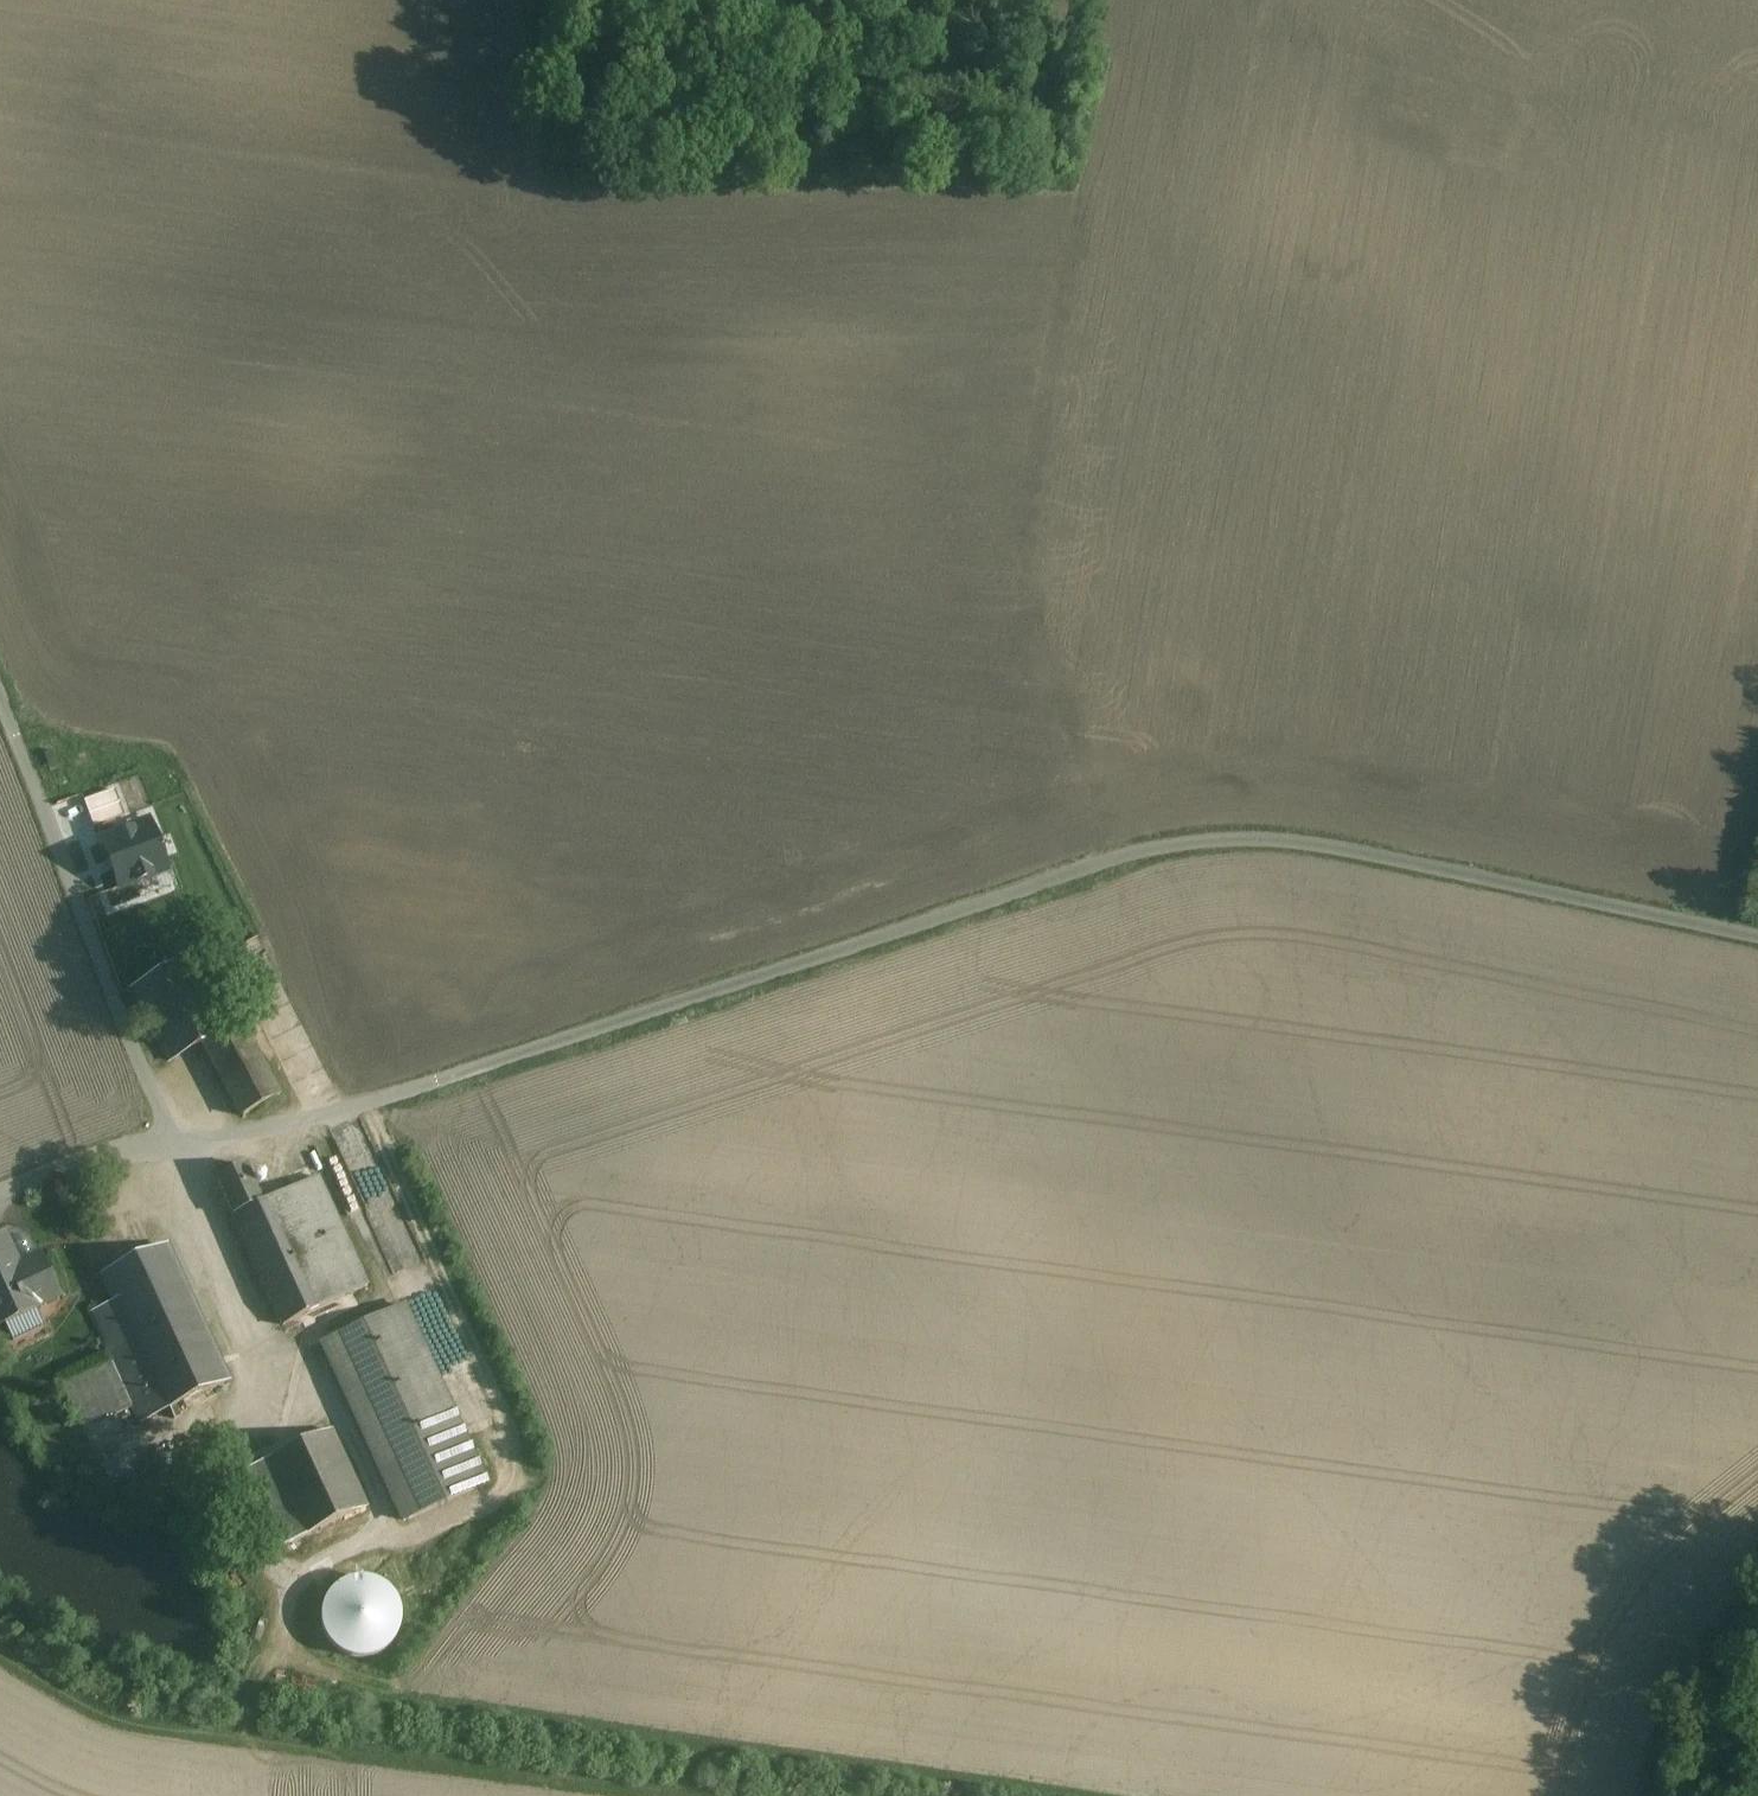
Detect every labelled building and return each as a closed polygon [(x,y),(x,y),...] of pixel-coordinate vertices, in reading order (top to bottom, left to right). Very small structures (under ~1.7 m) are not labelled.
[(188,959),(130,990),(168,1061),(203,1042),(226,1029),(188,959)] [(226,1029),(203,1042),(243,1117),(279,1098),(239,1023),(226,1029)] [(245,1165),(215,1179),(282,1326),(367,1287),(317,1177),(262,1202),(245,1165)] [(0,1237),(0,1328),(39,1310),(37,1307),(18,1266),(4,1236),(0,1237)] [(168,1247),(101,1277),(130,1340),(108,1350),(141,1421),(228,1382),(168,1247)] [(42,1256),(18,1266),(37,1307),(60,1297),(42,1256)] [(403,1308),(322,1345),(403,1521),(484,1484),(403,1308)] [(331,1432),(246,1471),(281,1548),(367,1509),(331,1432)] [(347,1583),(347,1601),(355,1601),(355,1616),(344,1616),(344,1655),(397,1655),(397,1583),(347,1583)]
